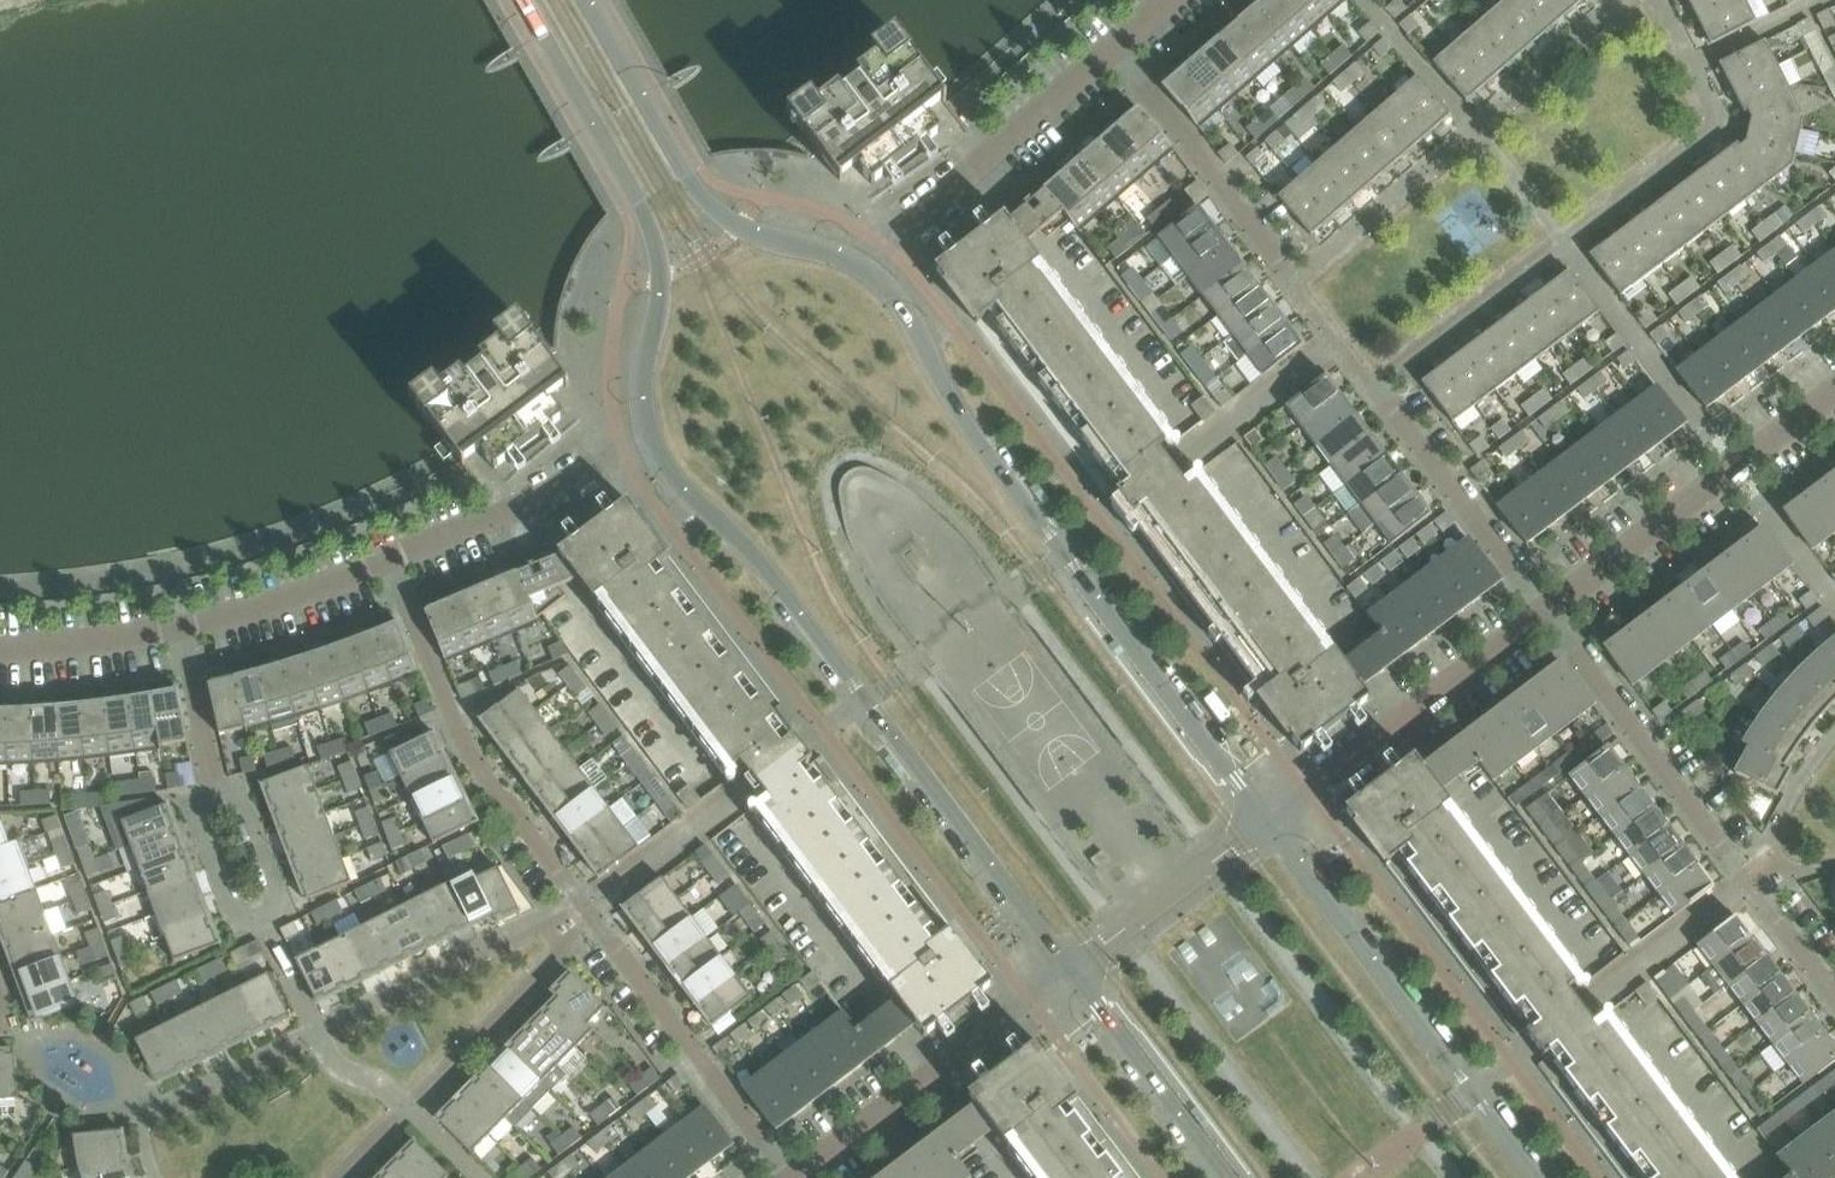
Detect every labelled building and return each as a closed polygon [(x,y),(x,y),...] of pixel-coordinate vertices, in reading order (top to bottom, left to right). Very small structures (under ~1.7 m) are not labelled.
[(1283,0),(1264,0),(1257,6),(1254,2),(1253,4),(1256,7),(1290,45),(1309,29),(1283,0)] [(1315,0),(1283,0),(1309,29),(1327,13),(1315,0)] [(1327,13),(1342,0),(1315,0),(1327,13)] [(1406,9),(1398,0),(1396,0),(1385,9),(1394,20),(1406,9)] [(1448,0),(1429,0),(1437,10),(1448,0)] [(1515,0),(1505,0),(1491,12),(1525,51),(1526,52),(1534,46),(1532,44),(1544,33),(1515,0)] [(1550,0),(1515,0),(1544,33),(1546,35),(1554,29),(1552,27),(1564,16),(1550,0)] [(1564,16),(1566,18),(1573,12),(1572,10),(1583,0),(1550,0),(1564,16)] [(1698,22),(1740,0),(1687,0),(1693,13),(1691,14),(1695,23),(1698,22)] [(1756,22),(1744,0),(1740,0),(1698,22),(1705,36),(1703,37),(1708,46),(1756,22)] [(1290,45),(1256,7),(1238,22),(1236,19),(1234,20),(1237,23),(1271,61),(1290,45)] [(1834,24),(1828,10),(1816,16),(1823,30),(1834,24)] [(1525,51),(1491,12),(1471,29),(1505,68),(1507,69),(1514,63),(1513,61),(1525,51)] [(1419,26),(1410,16),(1399,25),(1408,35),(1419,26)] [(1815,32),(1809,19),(1797,25),(1803,38),(1815,32)] [(1271,61),(1237,23),(1220,38),(1217,35),(1216,36),(1219,39),(1253,77),(1271,61)] [(1367,43),(1379,33),(1370,23),(1358,33),(1367,43)] [(1505,68),(1471,29),(1452,46),(1485,85),(1487,86),(1495,80),(1493,78),(1505,68)] [(941,132),(929,116),(926,119),(922,113),(941,99),(943,103),(946,101),(910,54),(911,53),(894,31),(870,49),(877,58),(794,120),(801,130),(800,131),(803,134),(804,134),(837,177),(858,161),(862,167),(859,169),(871,185),(915,151),(940,133),(941,132)] [(1392,49),(1383,38),(1372,48),(1381,58),(1392,49)] [(1253,77),(1219,39),(1201,54),(1198,51),(1197,52),(1200,55),(1234,93),(1253,77)] [(1776,65),(1764,41),(1716,66),(1721,75),(1723,74),(1730,88),(1776,65)] [(1351,56),(1343,46),(1332,56),(1340,66),(1351,56)] [(1485,85),(1452,46),(1432,63),(1467,104),(1475,97),(1473,95),(1485,85)] [(1234,93),(1200,55),(1183,70),(1180,67),(1179,68),(1182,71),(1215,110),(1234,93)] [(1340,66),(1332,56),(1321,66),(1329,76),(1340,66)] [(1363,74),(1354,64),(1343,73),(1352,84),(1363,74)] [(1789,90),(1776,65),(1730,88),(1728,89),(1733,98),(1735,97),(1743,113),(1745,113),(1789,90)] [(1834,69),(1822,76),(1820,70),(1807,77),(1806,87),(1829,88),(1834,100),(1834,70),(1834,69)] [(1215,110),(1182,71),(1164,86),(1161,83),(1160,84),(1196,126),(1215,110)] [(1352,84),(1343,73),(1332,83),(1341,93),(1352,84)] [(1452,117),(1416,76),(1396,94),(1430,133),(1442,122),(1444,124),(1452,117)] [(1314,89),(1306,78),(1295,88),(1303,98),(1314,89)] [(1303,98),(1295,88),(1284,98),(1292,108),(1303,98)] [(1804,119),(1789,90),(1745,113),(1748,118),(1801,131),(1804,119)] [(1430,133),(1396,94),(1377,111),(1410,150),(1422,139),(1424,141),(1431,134),(1430,133)] [(1324,108),(1315,98),(1304,107),(1313,118),(1324,108)] [(1313,118),(1304,107),(1293,117),(1302,127),(1313,118)] [(1172,148),(1138,109),(1119,125),(1116,122),(1115,123),(1118,126),(1151,165),(1172,148)] [(1277,121),(1268,111),(1258,120),(1266,130),(1277,121)] [(1412,152),(1410,150),(1377,111),(1357,128),(1391,167),(1403,156),(1404,158),(1412,152)] [(1812,133),(1801,131),(1748,118),(1742,142),(1795,154),(1807,157),(1812,133)] [(1266,130),(1258,120),(1246,130),(1255,140),(1266,130)] [(1151,165),(1118,126),(1100,141),(1097,138),(1096,139),(1099,143),(1133,181),(1151,165)] [(1392,169),(1391,167),(1357,128),(1337,145),(1371,184),(1383,173),(1385,175),(1392,169)] [(1285,142),(1276,132),(1265,141),(1274,152),(1285,142)] [(1793,165),(1795,154),(1742,142),(1737,145),(1767,185),(1793,165)] [(1133,181),(1099,143),(1082,157),(1079,154),(1078,155),(1081,159),(1114,198),(1133,181)] [(1238,154),(1230,144),(1217,154),(1226,164),(1238,154)] [(1767,185),(1737,145),(1736,144),(1722,155),(1720,153),(1712,159),(1714,161),(1745,202),(1767,185)] [(1371,184),(1337,145),(1318,162),(1351,201),(1363,190),(1365,192),(1373,185),(1371,184)] [(1266,159),(1257,148),(1246,158),(1254,168),(1266,159)] [(1114,198),(1081,159),(1063,174),(1060,170),(1059,171),(1062,175),(1096,214),(1114,198)] [(1745,202),(1714,161),(1701,171),(1700,169),(1692,175),(1693,177),(1724,218),(1745,202)] [(1353,203),(1351,201),(1318,162),(1298,179),(1332,218),(1344,207),(1345,209),(1353,203)] [(1096,214),(1062,175),(1045,190),(1042,186),(1041,187),(1044,191),(1062,213),(1077,230),(1096,214)] [(1724,218),(1693,177),(1680,186),(1679,184),(1671,190),(1672,192),(1703,233),(1724,218)] [(1333,220),(1332,218),(1298,179),(1277,197),(1310,236),(1324,224),(1326,226),(1333,220)] [(1205,192),(1197,181),(1184,191),(1192,201),(1205,192)] [(1026,244),(1062,213),(1044,191),(1026,206),(1023,203),(1022,204),(1025,207),(1008,221),(1026,244)] [(1703,233),(1672,192),(1660,202),(1658,200),(1650,206),(1652,208),(1683,249),(1703,233)] [(1178,212),(1170,201),(1160,209),(1168,220),(1178,212)] [(1173,258),(1214,227),(1216,226),(1210,217),(1208,219),(1198,206),(1157,237),(1173,258)] [(1826,217),(1819,207),(1807,215),(1815,225),(1826,217)] [(1683,249),(1652,208),(1639,218),(1637,216),(1629,222),(1631,224),(1662,265),(1683,249)] [(1168,220),(1160,209),(1147,219),(1155,230),(1168,220)] [(944,260),(934,268),(976,323),(1088,472),(1106,495),(1110,500),(1117,495),(1124,504),(1132,514),(1125,520),(1128,524),(1146,548),(1258,696),(1260,698),(1277,721),(1300,752),(1369,699),(1361,688),(1363,686),(1346,663),(1333,651),(1326,657),(1321,651),(1323,650),(1302,623),(1281,595),(1260,567),(1239,539),(1218,512),(1195,481),(1186,488),(1184,485),(1170,467),(1157,449),(1166,442),(1143,412),(1122,385),(1101,357),(1080,329),(1059,302),(1038,274),(1037,275),(1032,269),(1040,263),(1026,244),(1008,221),(1004,215),(953,253),(946,259),(944,260)] [(1782,225),(1774,215),(1762,223),(1771,234),(1782,225)] [(1815,225),(1807,215),(1796,224),(1804,234),(1815,225)] [(1771,234),(1762,223),(1751,232),(1759,243),(1771,234)] [(1662,265),(1631,224),(1618,233),(1617,231),(1609,237),(1610,239),(1641,280),(1662,265)] [(1188,278),(1229,247),(1231,245),(1224,237),(1222,238),(1214,227),(1173,258),(1188,278)] [(1139,242),(1131,231),(1120,239),(1128,250),(1139,242)] [(1787,246),(1779,236),(1768,245),(1776,255),(1787,246)] [(1128,250),(1120,239),(1108,248),(1116,259),(1128,250)] [(1620,296),(1641,280),(1610,239),(1597,249),(1596,247),(1587,254),(1620,296)] [(1776,255),(1768,245),(1757,254),(1764,264),(1776,255)] [(1741,257),(1732,246),(1721,255),(1729,265),(1741,257)] [(1203,298),(1243,267),(1245,265),(1239,257),(1237,258),(1229,247),(1188,278),(1203,298)] [(1816,267),(1834,293),(1834,252),(1816,267)] [(1729,265),(1721,255),(1709,263),(1718,274),(1729,265)] [(1217,317),(1258,286),(1260,285),(1254,276),(1252,278),(1243,267),(1203,298),(1217,317)] [(1747,277),(1740,267),(1728,275),(1736,285),(1747,277)] [(1816,267),(1796,282),(1824,319),(1834,311),(1834,293),(1816,267)] [(1142,281),(1133,269),(1123,277),(1131,289),(1142,281)] [(1599,312),(1567,269),(1558,276),(1560,278),(1547,287),(1578,328),(1599,312)] [(1736,285),(1728,275),(1717,284),(1725,294),(1736,285)] [(1699,288),(1691,277),(1679,286),(1688,297),(1699,288)] [(1151,293),(1142,281),(1131,289),(1140,301),(1151,293)] [(1824,319),(1796,282),(1776,297),(1804,334),(1824,319)] [(1578,328),(1547,287),(1546,285),(1538,291),(1539,293),(1526,303),(1557,344),(1578,328)] [(1232,337),(1273,306),(1275,304),(1269,296),(1267,297),(1258,286),(1217,317),(1232,337)] [(1688,297),(1679,286),(1668,295),(1676,306),(1688,297)] [(1708,306),(1701,296),(1689,305),(1697,315),(1708,306)] [(1804,334),(1776,297),(1756,312),(1784,349),(1804,334)] [(1557,344),(1526,303),(1525,301),(1517,307),(1518,309),(1506,318),(1537,359),(1557,344)] [(1697,315),(1689,305),(1678,313),(1686,323),(1697,315)] [(1247,356),(1288,325),(1290,324),(1283,315),(1282,317),(1273,306),(1232,337),(1247,356)] [(1171,320),(1163,309),(1152,317),(1161,328),(1171,320)] [(1656,320),(1648,310),(1637,319),(1645,329),(1656,320)] [(1784,349),(1756,312),(1736,327),(1764,364),(1784,349)] [(1537,359),(1506,318),(1504,316),(1496,323),(1498,325),(1485,334),(1516,375),(1537,359)] [(1180,332),(1171,320),(1161,328),(1170,340),(1180,332)] [(564,417),(552,401),(549,403),(545,398),(566,382),(551,361),(534,338),(531,334),(530,335),(523,325),(440,388),(434,379),(406,396),(449,448),(463,466),(465,464),(462,461),(481,446),(485,452),(482,454),(494,470),(564,417)] [(1262,376),(1305,344),(1298,335),(1296,336),(1288,325),(1247,356),(1262,376)] [(1668,336),(1661,326),(1649,335),(1657,345),(1668,336)] [(1764,364),(1736,327),(1716,342),(1744,379),(1764,364)] [(1516,375),(1485,334),(1483,332),(1475,338),(1477,340),(1464,350),(1495,391),(1516,375)] [(1624,345),(1616,334),(1604,343),(1613,354),(1624,345)] [(1744,379),(1716,342),(1696,357),(1724,394),(1744,379)] [(1201,359),(1192,348),(1182,356),(1190,367),(1201,359)] [(1495,391),(1464,350),(1463,348),(1455,354),(1456,356),(1443,365),(1474,406),(1495,391)] [(1636,361),(1628,351),(1617,359),(1625,369),(1636,361)] [(1724,394),(1696,357),(1678,372),(1677,372),(1699,401),(1700,401),(1705,409),(1724,394)] [(1593,368),(1585,358),(1574,366),(1582,377),(1593,368)] [(1210,371),(1201,359),(1190,367),(1199,379),(1210,371)] [(1474,406),(1443,365),(1442,364),(1434,370),(1435,372),(1421,383),(1452,424),(1474,406)] [(1582,377),(1574,366),(1562,375),(1570,386),(1582,377)] [(1607,382),(1600,372),(1588,381),(1596,391),(1607,382)] [(1300,427),(1341,396),(1333,384),(1335,383),(1328,374),(1285,406),(1300,427)] [(1596,391),(1588,381),(1577,390),(1585,400),(1596,391)] [(1232,400),(1223,388),(1212,396),(1221,408),(1232,400)] [(1679,417),(1657,388),(1656,388),(1637,403),(1665,440),(1684,425),(1679,417)] [(1552,400),(1543,389),(1532,398),(1540,408),(1552,400)] [(1315,446),(1356,415),(1347,404),(1349,403),(1343,394),(1341,396),(1300,427),(1315,446)] [(1215,412),(1203,397),(1191,407),(1203,422),(1215,412)] [(1540,408),(1532,398),(1521,406),(1529,417),(1540,408)] [(1568,412),(1560,402),(1549,411),(1557,421),(1568,412)] [(1665,440),(1637,403),(1617,418),(1645,455),(1665,440)] [(1557,421),(1549,411),(1538,419),(1545,429),(1557,421)] [(1330,466),(1371,435),(1362,424),(1364,422),(1358,414),(1356,415),(1315,446),(1330,466)] [(1645,455),(1617,418),(1597,433),(1625,470),(1645,455)] [(1510,431),(1502,420),(1491,429),(1499,440),(1510,431)] [(1263,441),(1254,430),(1244,438),(1252,449),(1263,441)] [(1529,442),(1521,432),(1510,440),(1517,450),(1529,442)] [(1344,485),(1386,454),(1377,443),(1379,442),(1373,433),(1371,435),(1330,466),(1344,485)] [(1625,470),(1597,433),(1577,448),(1605,485),(1625,470)] [(1489,447),(1480,437),(1469,445),(1477,456),(1489,447)] [(1517,450),(1510,440),(1499,449),(1506,459),(1517,450)] [(1605,485),(1577,448),(1557,463),(1585,500),(1605,485)] [(1359,505),(1400,474),(1392,463),(1394,461),(1388,453),(1386,454),(1344,485),(1359,505)] [(1285,470),(1276,458),(1265,466),(1274,478),(1285,470)] [(1489,472),(1481,462),(1470,470),(1477,480),(1489,472)] [(1585,500),(1557,463),(1538,478),(1565,515),(1585,500)] [(1293,482),(1285,470),(1274,478),(1283,490),(1293,482)] [(1374,524),(1415,493),(1407,482),(1409,481),(1402,472),(1400,474),(1359,505),(1374,524)] [(1824,482),(1834,497),(1834,474),(1824,482)] [(1565,515),(1538,478),(1518,493),(1546,530),(1565,515)] [(1824,482),(1804,497),(1832,534),(1834,532),(1834,497),(1824,482)] [(1390,546),(1431,515),(1422,502),(1424,500),(1417,492),(1415,493),(1374,524),(1390,546)] [(1546,530),(1518,493),(1498,507),(1499,508),(1498,508),(1526,545),(1546,530)] [(1314,509),(1305,497),(1295,505),(1304,517),(1314,509)] [(1832,534),(1804,497),(1783,513),(1811,549),(1812,549),(1832,534)] [(608,515),(558,553),(560,556),(578,579),(594,601),(601,595),(606,601),(604,602),(620,623),(636,644),(652,665),(668,686),(684,707),(700,728),(716,749),(732,770),(740,764),(755,784),(770,803),(761,810),(778,831),(793,852),(809,873),(825,894),(841,915),(857,936),(873,957),(889,978),(891,977),(895,983),(887,989),(897,1002),(894,1004),(912,1027),(915,1025),(923,1036),(993,984),(970,954),(953,931),(951,929),(839,780),(821,757),(817,752),(810,757),(803,748),(795,738),(803,732),(799,728),(781,704),(669,556),(666,551),(656,539),(653,535),(650,531),(647,527),(638,515),(635,511),(630,504),(627,500),(623,503),(617,508),(614,510),(608,515)] [(1323,521),(1314,509),(1304,517),(1312,529),(1323,521)] [(1455,523),(1447,512),(1434,522),(1442,532),(1455,523)] [(1437,536),(1429,525),(1416,535),(1425,546),(1437,536)] [(1791,565),(1768,534),(1767,534),(1763,528),(1742,544),(1770,581),(1790,565),(1791,565)] [(1344,548),(1335,537),(1325,545),(1333,556),(1344,548)] [(1420,549),(1412,538),(1399,548),(1407,559),(1420,549)] [(1500,582),(1468,540),(1448,555),(1480,597),(1500,582)] [(1342,568),(1360,554),(1351,543),(1344,548),(1333,556),(1342,568)] [(1770,581),(1742,544),(1723,559),(1751,595),(1770,581)] [(1402,562),(1394,552),(1381,561),(1390,572),(1402,562)] [(1480,597),(1448,555),(1428,571),(1460,613),(1480,597)] [(529,600),(559,587),(578,579),(560,556),(541,564),(538,560),(526,565),(528,569),(517,574),(515,569),(514,570),(516,574),(537,621),(539,625),(537,619),(529,600)] [(1751,595),(1723,559),(1703,573),(1731,610),(1751,595)] [(1385,576),(1377,565),(1364,575),(1372,585),(1385,576)] [(516,574),(514,570),(504,574),(505,578),(495,583),(493,579),(491,580),(493,584),(514,631),(537,621),(516,574)] [(1460,613),(1428,571),(1408,586),(1440,628),(1460,613)] [(1731,610),(1703,573),(1684,588),(1712,625),(1731,610)] [(1367,589),(1359,578),(1346,588),(1355,599),(1367,589)] [(493,584),(491,580),(481,584),(483,588),(472,593),(470,589),(491,640),(514,631),(493,584)] [(1440,628),(1408,586),(1388,601),(1420,643),(1440,628)] [(1712,625),(1684,588),(1664,603),(1692,640),(1712,625)] [(491,640),(470,589),(458,593),(460,598),(449,602),(469,650),(491,640)] [(1818,601),(1811,592),(1799,601),(1806,610),(1818,601)] [(469,650),(449,602),(448,598),(446,599),(436,603),(438,607),(425,613),(445,660),(469,650)] [(1420,643),(1388,601),(1368,616),(1381,633),(1400,658),(1420,643)] [(1692,640),(1664,603),(1645,618),(1672,655),(1692,640)] [(1814,628),(1829,616),(1823,607),(1807,619),(1814,628)] [(1790,622),(1783,613),(1771,622),(1778,631),(1790,622)] [(1672,655),(1645,618),(1625,633),(1653,670),(1672,655)] [(417,672),(396,620),(383,625),(385,629),(374,634),(392,682),(417,672)] [(1778,631),(1771,622),(1758,631),(1766,641),(1778,631)] [(1787,647),(1803,635),(1796,627),(1781,639),(1787,647)] [(392,682),(374,634),(372,630),(360,634),(362,638),(351,643),(368,691),(392,682)] [(1400,658),(1381,633),(1379,634),(1381,636),(1352,658),(1346,663),(1363,686),(1368,682),(1400,658)] [(1653,670),(1625,633),(1604,648),(1609,654),(1632,685),(1633,685),(1653,670)] [(368,691),(351,643),(350,638),(337,643),(339,647),(328,651),(344,700),(368,691)] [(1818,653),(1834,671),(1834,639),(1818,653)] [(567,655),(562,643),(548,648),(554,661),(567,655)] [(1751,652),(1744,643),(1731,652),(1739,661),(1751,652)] [(1762,666),(1778,654),(1771,646),(1756,658),(1762,666)] [(344,700),(328,651),(326,647),(314,651),(316,655),(305,659),(320,708),(344,700)] [(1739,661),(1731,652),(1719,661),(1726,670),(1739,661)] [(1818,653),(1797,673),(1830,705),(1834,701),(1834,671),(1818,653)] [(320,708),(305,659),(303,654),(302,655),(291,658),(292,662),(281,666),(295,716),(320,708)] [(295,716),(281,666),(280,662),(268,665),(269,669),(258,673),(271,723),(295,716)] [(521,674),(516,662),(503,668),(508,680),(521,674)] [(1593,704),(1567,671),(1561,663),(1541,678),(1573,720),(1592,705),(1593,704)] [(1736,686),(1752,674),(1745,665),(1730,677),(1736,686)] [(578,678),(570,666),(559,674),(568,686),(578,678)] [(271,723),(258,673),(256,668),(244,672),(245,676),(234,679),(247,729),(271,723)] [(508,680),(503,668),(489,674),(494,686),(508,680)] [(1712,682),(1705,672),(1692,681),(1700,691),(1712,682)] [(1830,705),(1797,673),(1777,695),(1813,725),(1830,705)] [(247,729),(234,679),(233,675),(232,675),(220,678),(221,682),(208,685),(219,736),(247,729)] [(587,689),(578,678),(568,686),(577,697),(587,689)] [(1573,720),(1541,678),(1521,693),(1553,735),(1573,720)] [(476,693),(471,681),(456,687),(461,700),(476,693)] [(1700,691),(1692,681),(1680,691),(1687,700),(1700,691)] [(1712,704),(1725,695),(1718,686),(1705,696),(1712,704)] [(187,742),(176,687),(163,689),(164,694),(152,696),(161,747),(187,742)] [(499,736),(534,710),(519,690),(482,719),(492,732),(495,730),(499,736)] [(161,747),(152,696),(152,692),(139,694),(140,698),(128,700),(135,751),(160,747),(161,747)] [(1553,735),(1521,693),(1501,708),(1533,750),(1553,735)] [(135,751),(128,700),(128,695),(115,697),(116,702),(104,703),(110,755),(135,751)] [(1813,725),(1777,695),(1759,719),(1797,745),(1813,725)] [(110,755),(104,703),(103,699),(91,700),(91,705),(80,706),(84,758),(110,755)] [(434,712),(429,699),(414,706),(420,718),(434,712)] [(84,758),(80,706),(79,702),(77,702),(66,703),(67,707),(55,708),(59,760),(84,758)] [(1687,722),(1703,711),(1697,702),(1681,714),(1687,722)] [(1671,712),(1664,703),(1652,712),(1659,721),(1671,712)] [(59,760),(55,708),(55,704),(42,705),(42,709),(31,710),(33,762),(59,760)] [(608,717),(599,705),(589,713),(597,725),(608,717)] [(33,762),(31,710),(30,706),(18,707),(18,711),(6,711),(7,763),(33,762)] [(1533,750),(1501,708),(1481,723),(1513,766),(1533,750)] [(514,756),(549,730),(534,710),(499,736),(497,738),(507,752),(509,750),(514,756)] [(397,727),(392,714),(379,719),(383,732),(397,727)] [(617,728),(608,717),(597,725),(606,737),(617,728)] [(383,732),(379,719),(365,724),(370,737),(383,732)] [(1797,745),(1759,719),(1742,745),(1749,748),(1784,766),(1797,745)] [(1513,766),(1481,723),(1461,739),(1480,764),(1492,780),(1493,780),(1513,766)] [(1594,748),(1614,732),(1607,724),(1587,739),(1594,748)] [(529,775),(564,749),(549,730),(514,756),(511,758),(522,772),(524,770),(529,775)] [(439,757),(436,750),(439,749),(431,733),(389,754),(400,777),(439,757)] [(350,752),(347,745),(345,739),(332,743),(336,756),(350,752)] [(1480,764),(1461,739),(1424,766),(1442,789),(1477,762),(1478,765),(1480,764)] [(1573,763),(1594,748),(1587,739),(1567,754),(1573,763)] [(336,756),(332,743),(318,748),(322,761),(336,756)] [(638,756),(629,744),(618,752),(627,764),(638,756)] [(1586,796),(1623,768),(1607,747),(1584,765),(1570,776),(1586,796)] [(296,761),(292,748),(279,752),(282,765),(296,761)] [(1776,795),(1790,770),(1784,766),(1749,748),(1735,774),(1750,782),(1750,783),(1776,795)] [(543,795),(579,769),(564,749),(529,775),(526,777),(537,791),(539,789),(543,795)] [(282,765),(279,752),(264,756),(268,768),(282,765)] [(1553,778),(1573,763),(1567,754),(1547,770),(1553,778)] [(450,779),(447,772),(450,771),(442,755),(439,757),(400,777),(411,799),(450,779)] [(647,767),(638,756),(627,764),(636,776),(647,767)] [(256,771),(253,757),(240,760),(243,774),(256,771)] [(1344,809),(1367,840),(1384,863),(1385,865),(1502,1019),(1516,1036),(1519,1041),(1526,1036),(1534,1045),(1541,1055),(1534,1061),(1537,1065),(1551,1083),(1623,1177),(1722,1177),(1711,1163),(1690,1135),(1669,1107),(1647,1079),(1626,1051),(1605,1023),(1596,1029),(1581,1010),(1566,990),(1575,984),(1554,955),(1533,927),(1511,899),(1490,871),(1469,843),(1447,815),(1446,816),(1441,810),(1449,805),(1439,791),(1442,789),(1424,766),(1422,768),(1413,757),(1392,773),(1344,809)] [(356,776),(351,762),(339,767),(344,780),(356,776)] [(317,791),(308,766),(267,782),(270,790),(267,792),(273,808),(276,807),(317,791)] [(1601,816),(1638,788),(1623,768),(1586,796),(1601,816)] [(558,815),(594,788),(579,769),(543,795),(541,797),(551,811),(554,809),(558,815)] [(1533,793),(1553,778),(1547,770),(1527,785),(1533,793)] [(382,786),(377,772),(364,777),(370,791),(382,786)] [(181,788),(179,773),(166,775),(168,790),(181,788)] [(361,789),(356,776),(344,780),(349,794),(361,789)] [(461,801),(458,794),(460,793),(453,777),(450,779),(411,799),(422,821),(461,801)] [(156,792),(154,778),(140,780),(142,793),(156,792)] [(142,793),(140,780),(125,782),(127,795),(142,793)] [(667,795),(659,783),(648,791),(657,803),(667,795)] [(701,801),(689,785),(677,795),(689,810),(701,801)] [(1514,808),(1533,793),(1527,785),(1507,800),(1514,808)] [(387,800),(382,786),(370,791),(375,804),(387,800)] [(573,834),(608,808),(594,788),(558,815),(556,817),(566,830),(569,828),(573,834)] [(1615,835),(1652,807),(1638,788),(1601,816),(1615,835)] [(51,804),(50,791),(35,792),(36,805),(51,804)] [(325,813),(317,791),(276,807),(278,813),(276,814),(282,831),(285,830),(325,813)] [(36,805),(35,792),(21,793),(21,806),(36,805)] [(104,806),(103,799),(103,793),(88,795),(89,808),(104,806)] [(89,808),(88,795),(74,796),(75,809),(89,808)] [(676,806),(667,795),(657,803),(665,815),(676,806)] [(472,824),(468,816),(471,815),(464,799),(461,801),(422,821),(433,844),(472,824)] [(1545,816),(1535,803),(1526,809),(1536,822),(1545,816)] [(174,830),(168,814),(165,815),(162,806),(121,822),(130,847),(172,831),(174,830)] [(1630,855),(1667,827),(1652,807),(1615,835),(1630,855)] [(373,822),(368,808),(356,813),(361,826),(373,822)] [(588,854),(623,828),(608,808),(573,834),(571,836),(581,850),(583,848),(588,854)] [(334,836),(325,813),(285,830),(287,836),(284,837),(290,854),(293,853),(334,836)] [(61,828),(58,819),(56,816),(42,821),(47,833),(61,828)] [(399,832),(394,818),(382,823),(387,837),(399,832)] [(3,822),(0,823),(0,850),(12,845),(3,822)] [(379,835),(373,822),(361,826),(366,840),(379,835)] [(1560,836),(1550,823),(1542,830),(1552,843),(1560,836)] [(1645,875),(1682,847),(1667,827),(1630,855),(1645,875)] [(604,875),(639,848),(623,828),(588,854),(585,856),(596,869),(598,867),(604,875)] [(183,853),(177,837),(174,838),(172,831),(130,847),(139,870),(180,854),(183,853)] [(404,846),(399,832),(387,837),(392,850),(404,846)] [(475,846),(469,834),(455,841),(461,853),(475,846)] [(343,859),(334,836),(293,853),(296,859),(293,860),(299,877),(302,876),(343,859)] [(69,851),(64,837),(52,842),(57,855),(69,851)] [(461,853),(455,841),(442,847),(448,859),(461,853)] [(19,843),(19,842),(12,845),(0,850),(0,875),(28,866),(19,843)] [(1575,856),(1565,843),(1556,850),(1566,863),(1575,856)] [(386,856),(382,844),(368,849),(372,861),(386,856)] [(95,859),(90,846),(77,850),(82,864),(95,859)] [(1660,894),(1697,866),(1682,847),(1645,875),(1660,894)] [(428,862),(425,856),(422,850),(409,856),(415,868),(428,862)] [(75,864),(69,851),(57,855),(62,869),(75,864)] [(192,876),(186,860),(183,861),(180,854),(139,870),(147,892),(189,877),(192,876)] [(721,865),(712,854),(701,862),(710,874),(721,865)] [(415,868),(409,856),(396,863),(402,875),(415,868)] [(100,873),(95,859),(82,864),(87,878),(100,873)] [(352,883),(343,859),(302,876),(304,882),(301,883),(308,900),(352,883)] [(1590,875),(1580,863),(1571,869),(1581,882),(1590,875)] [(730,877),(721,865),(710,874),(719,885),(730,877)] [(28,866),(0,875),(0,901),(36,889),(28,866)] [(1690,905),(1713,887),(1697,866),(1660,894),(1676,915),(1689,904),(1690,905)] [(519,910),(498,868),(476,878),(496,918),(502,915),(503,917),(519,910)] [(496,918),(476,878),(472,871),(449,883),(470,922),(476,918),(478,921),(492,914),(494,919),(496,918)] [(200,899),(194,883),(191,884),(189,877),(147,892),(156,915),(197,900),(200,899)] [(386,890),(380,878),(367,885),(373,897),(386,890)] [(640,927),(642,926),(677,898),(662,878),(626,904),(632,912),(629,914),(640,927)] [(1605,895),(1595,882),(1586,889),(1596,902),(1605,895)] [(86,896),(81,883),(69,887),(74,901),(86,896)] [(471,925),(470,922),(449,883),(427,894),(448,933),(455,929),(456,932),(471,925)] [(373,897),(367,885),(354,891),(360,903),(373,897)] [(0,901),(0,920),(1,919),(3,926),(45,912),(36,889),(0,901)] [(112,905),(107,891),(94,896),(99,910),(112,905)] [(750,904),(742,893),(731,901),(740,913),(750,904)] [(448,933),(427,894),(406,905),(426,944),(433,940),(434,943),(449,936),(448,933)] [(91,910),(86,896),(74,901),(79,915),(91,910)] [(655,947),(657,945),(692,918),(677,898),(642,926),(647,931),(644,933),(655,947)] [(209,922),(203,906),(200,907),(197,900),(156,915),(165,938),(206,923),(209,922)] [(343,912),(337,900),(324,907),(330,919),(343,912)] [(1619,915),(1610,902),(1601,908),(1611,921),(1619,915)] [(759,916),(750,904),(740,913),(748,924),(759,916)] [(117,919),(112,905),(99,910),(104,923),(117,919)] [(427,946),(426,944),(406,905),(384,916),(404,955),(411,951),(412,954),(427,946)] [(330,919),(324,907),(311,913),(317,925),(330,919)] [(53,935),(45,912),(3,926),(0,927),(6,944),(9,942),(12,949),(53,935)] [(406,958),(404,955),(384,916),(362,927),(382,966),(389,962),(390,965),(406,958)] [(1714,965),(1751,937),(1735,916),(1712,934),(1698,945),(1714,965)] [(672,965),(707,937),(692,918),(657,945),(662,951),(659,953),(669,967),(672,965)] [(1634,934),(1625,921),(1616,928),(1626,941),(1634,934)] [(300,934),(294,922),(280,929),(285,941),(300,934)] [(218,944),(214,936),(212,929),(209,930),(206,923),(165,938),(174,961),(218,945),(218,944)] [(382,966),(362,927),(340,938),(360,977),(367,973),(368,976),(384,969),(382,966)] [(103,943),(98,929),(86,933),(91,947),(103,943)] [(780,943),(771,932),(760,940),(769,951),(780,943)] [(62,957),(58,946),(53,935),(12,949),(9,950),(15,967),(18,965),(20,972),(62,957)] [(129,951),(124,937),(111,942),(116,956),(129,951)] [(684,986),(687,984),(721,957),(707,937),(672,965),(676,970),(674,972),(684,986)] [(1729,985),(1766,957),(1751,937),(1714,965),(1729,985)] [(360,977),(340,938),(318,949),(338,988),(345,984),(346,987),(362,979),(360,977)] [(264,952),(258,940),(243,947),(249,959),(264,952)] [(109,956),(103,943),(91,947),(96,961),(109,956)] [(789,955),(780,943),(769,951),(778,963),(789,955)] [(340,990),(338,988),(318,949),(295,960),(315,999),(323,995),(324,998),(340,990)] [(134,965),(129,951),(116,956),(121,969),(134,965)] [(71,981),(62,958),(62,957),(20,972),(17,973),(23,990),(27,988),(29,995),(71,981)] [(702,1004),(736,977),(721,957),(687,984),(691,990),(689,992),(699,1006),(702,1004)] [(1743,1005),(1780,977),(1766,957),(1729,985),(1743,1005)] [(227,970),(221,958),(208,965),(214,977),(227,970)] [(117,978),(112,964),(99,969),(104,983),(117,978)] [(214,977),(208,965),(195,971),(201,983),(214,977)] [(821,983),(813,972),(800,982),(808,992),(821,983)] [(289,1016),(268,973),(246,985),(266,1024),(272,1021),(274,1023),(289,1016)] [(605,1007),(571,974),(559,987),(562,989),(556,994),(588,1025),(605,1007)] [(714,1025),(752,997),(736,977),(702,1004),(706,1010),(703,1011),(714,1025)] [(1758,1024),(1795,996),(1780,977),(1743,1005),(1758,1024)] [(1678,992),(1668,979),(1660,986),(1670,999),(1678,992)] [(183,992),(177,980),(164,987),(170,999),(183,992)] [(79,1005),(77,999),(71,981),(29,995),(26,996),(32,1013),(35,1011),(38,1020),(79,1005)] [(1659,998),(1647,983),(1635,992),(1646,1008),(1659,998)] [(266,1024),(246,985),(224,996),(244,1035),(251,1032),(252,1034),(268,1027),(266,1024)] [(804,996),(795,985),(783,995),(791,1006),(804,996)] [(170,999),(164,987),(151,993),(157,1005),(170,999)] [(593,1031),(588,1025),(556,994),(555,995),(559,999),(548,1010),(550,1012),(545,1017),(575,1049),(593,1031)] [(246,1038),(244,1035),(224,996),(202,1007),(222,1046),(229,1043),(230,1045),(246,1038)] [(1773,1044),(1810,1016),(1795,996),(1758,1024),(1773,1044)] [(150,1009),(144,997),(130,1004),(136,1016),(150,1009)] [(786,1009),(778,999),(765,1008),(773,1019),(786,1009)] [(1693,1012),(1683,999),(1675,1005),(1684,1018),(1693,1012)] [(904,1032),(912,1027),(894,1004),(887,1009),(878,1016),(859,1030),(858,1028),(856,1029),(876,1054),(904,1032)] [(222,1046),(202,1007),(180,1018),(200,1057),(207,1054),(208,1056),(224,1049),(222,1046)] [(769,1023),(761,1012),(748,1021),(756,1032),(769,1023)] [(876,1054),(856,1029),(844,1013),(843,1013),(822,1028),(854,1070),(876,1054)] [(575,1049),(545,1017),(543,1015),(530,1027),(533,1029),(528,1035),(558,1066),(575,1049)] [(1788,1063),(1825,1035),(1810,1016),(1773,1044),(1788,1063)] [(202,1060),(200,1057),(180,1018),(158,1029),(180,1071),(178,1068),(185,1064),(186,1067),(202,1060)] [(1708,1032),(1698,1019),(1689,1025),(1699,1038),(1708,1032)] [(751,1036),(743,1025),(730,1035),(739,1045),(751,1036)] [(854,1070),(822,1028),(803,1043),(835,1085),(854,1070)] [(180,1071),(158,1029),(135,1040),(155,1079),(163,1075),(164,1078),(180,1071)] [(558,1066),(528,1035),(525,1032),(513,1045),(515,1047),(510,1052),(541,1083),(558,1066)] [(1834,1061),(1834,1049),(1825,1035),(1788,1063),(1803,1084),(1817,1073),(1818,1074),(1834,1061)] [(734,1049),(726,1038),(713,1048),(721,1059),(734,1049)] [(1723,1051),(1713,1038),(1704,1044),(1714,1057),(1723,1051)] [(967,1094),(976,1106),(973,1107),(991,1130),(993,1129),(1003,1142),(1011,1136),(1015,1142),(1014,1143),(1030,1164),(1040,1177),(1140,1177),(1078,1097),(1075,1093),(1066,1081),(1063,1077),(1059,1072),(1036,1042),(967,1094)] [(835,1085),(803,1043),(783,1058),(815,1100),(835,1085)] [(541,1083),(510,1052),(508,1050),(496,1062),(498,1064),(493,1069),(524,1101),(541,1083)] [(16,1067),(15,1056),(6,1056),(6,1053),(0,1053),(0,1101),(20,1099),(16,1067)] [(815,1100),(783,1058),(763,1073),(795,1115),(815,1100)] [(1738,1070),(1728,1058),(1719,1064),(1729,1077),(1738,1070)] [(524,1101),(493,1069),(491,1067),(479,1079),(481,1082),(476,1087),(506,1118),(524,1101)] [(661,1078),(652,1068),(641,1077),(649,1087),(661,1078)] [(1834,1083),(1834,1070),(1823,1079),(1830,1087),(1834,1083)] [(795,1115),(763,1073),(744,1088),(744,1089),(776,1130),(795,1115)] [(686,1084),(679,1074),(667,1083),(675,1093),(686,1084)] [(649,1087),(641,1077),(629,1085),(637,1096),(649,1087)] [(1752,1090),(1743,1077),(1734,1084),(1744,1097),(1752,1090)] [(1813,1100),(1830,1087),(1823,1079),(1806,1092),(1813,1100)] [(506,1118),(476,1087),(474,1085),(461,1097),(464,1099),(459,1104),(489,1136),(506,1118)] [(1796,1113),(1813,1100),(1806,1092),(1790,1104),(1796,1113)] [(657,1106),(650,1096),(638,1104),(646,1114),(657,1106)] [(621,1108),(613,1098),(601,1107),(610,1117),(621,1108)] [(1768,1111),(1758,1098),(1749,1104),(1759,1117),(1768,1111)] [(489,1136),(459,1104),(456,1102),(444,1114),(446,1117),(440,1123),(471,1154),(489,1136)] [(646,1114),(638,1104),(627,1113),(635,1123),(646,1114)] [(1779,1125),(1796,1113),(1790,1104),(1773,1117),(1779,1125)] [(610,1117),(601,1107),(590,1115),(598,1126),(610,1117)] [(984,1136),(991,1130),(973,1107),(966,1113),(936,1136),(955,1161),(956,1160),(957,1159),(955,1157),(984,1136)] [(727,1137),(707,1111),(705,1108),(704,1109),(704,1108),(684,1123),(712,1160),(732,1145),(727,1138),(727,1137)] [(1817,1127),(1834,1150),(1834,1113),(1817,1127)] [(1763,1138),(1779,1125),(1773,1117),(1756,1129),(1763,1138)] [(712,1160),(684,1123),(664,1139),(692,1175),(712,1160)] [(618,1136),(611,1126),(599,1134),(607,1144),(618,1136)] [(582,1138),(574,1127),(562,1136),(570,1147),(582,1138)] [(1817,1127),(1797,1142),(1824,1177),(1834,1177),(1834,1150),(1817,1127)] [(124,1157),(122,1140),(118,1141),(117,1132),(117,1131),(73,1136),(78,1167),(79,1171),(121,1158),(124,1157)] [(607,1144),(599,1134),(588,1143),(595,1153),(607,1144)] [(570,1147),(562,1136),(551,1145),(559,1156),(570,1147)] [(956,1160),(955,1161),(936,1136),(916,1151),(936,1177),(968,1177),(969,1177),(956,1160)] [(664,1139),(645,1153),(663,1177),(689,1177),(692,1175),(664,1139)] [(1797,1142),(1778,1157),(1777,1158),(1790,1174),(1793,1177),(1824,1177),(1797,1142)] [(416,1143),(403,1155),(406,1158),(401,1163),(416,1177),(447,1177),(449,1176),(416,1143)] [(916,1151),(896,1166),(905,1177),(936,1177),(916,1151)] [(645,1153),(625,1168),(632,1177),(663,1177),(645,1153)] [(579,1165),(571,1155),(560,1164),(568,1174),(579,1165)] [(127,1164),(124,1165),(121,1158),(79,1171),(82,1177),(131,1177),(127,1164)] [(541,1169),(533,1159),(521,1167),(530,1177),(541,1169)] [(401,1163),(398,1160),(386,1173),(388,1175),(386,1177),(416,1177),(401,1163)] [(37,1168),(26,1161),(18,1173),(25,1177),(30,1177),(37,1168)] [(560,1164),(549,1172),(553,1177),(562,1177),(568,1174),(560,1164)] [(10,1172),(0,1166),(0,1177),(6,1177),(10,1172)] [(896,1166),(880,1177),(905,1177),(896,1166)] [(521,1167),(510,1176),(511,1177),(530,1177),(521,1167)] [(625,1168),(612,1177),(632,1177),(625,1168)]
